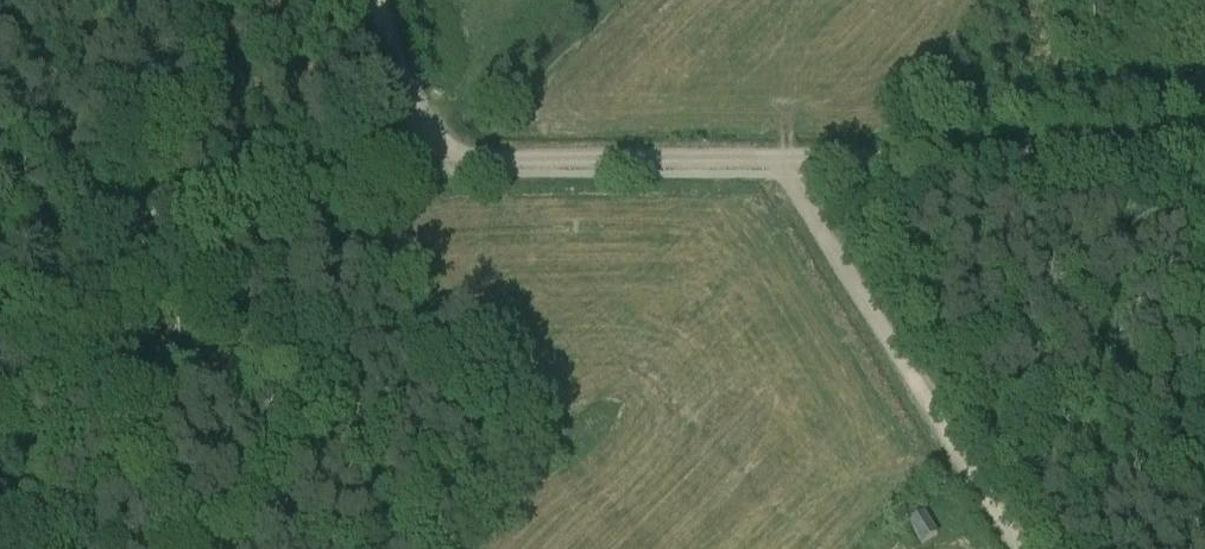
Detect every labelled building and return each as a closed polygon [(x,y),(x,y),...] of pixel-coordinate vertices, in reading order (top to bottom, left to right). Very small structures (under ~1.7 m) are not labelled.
[(922,546),(937,536),(924,515),(909,525),(922,546)]
